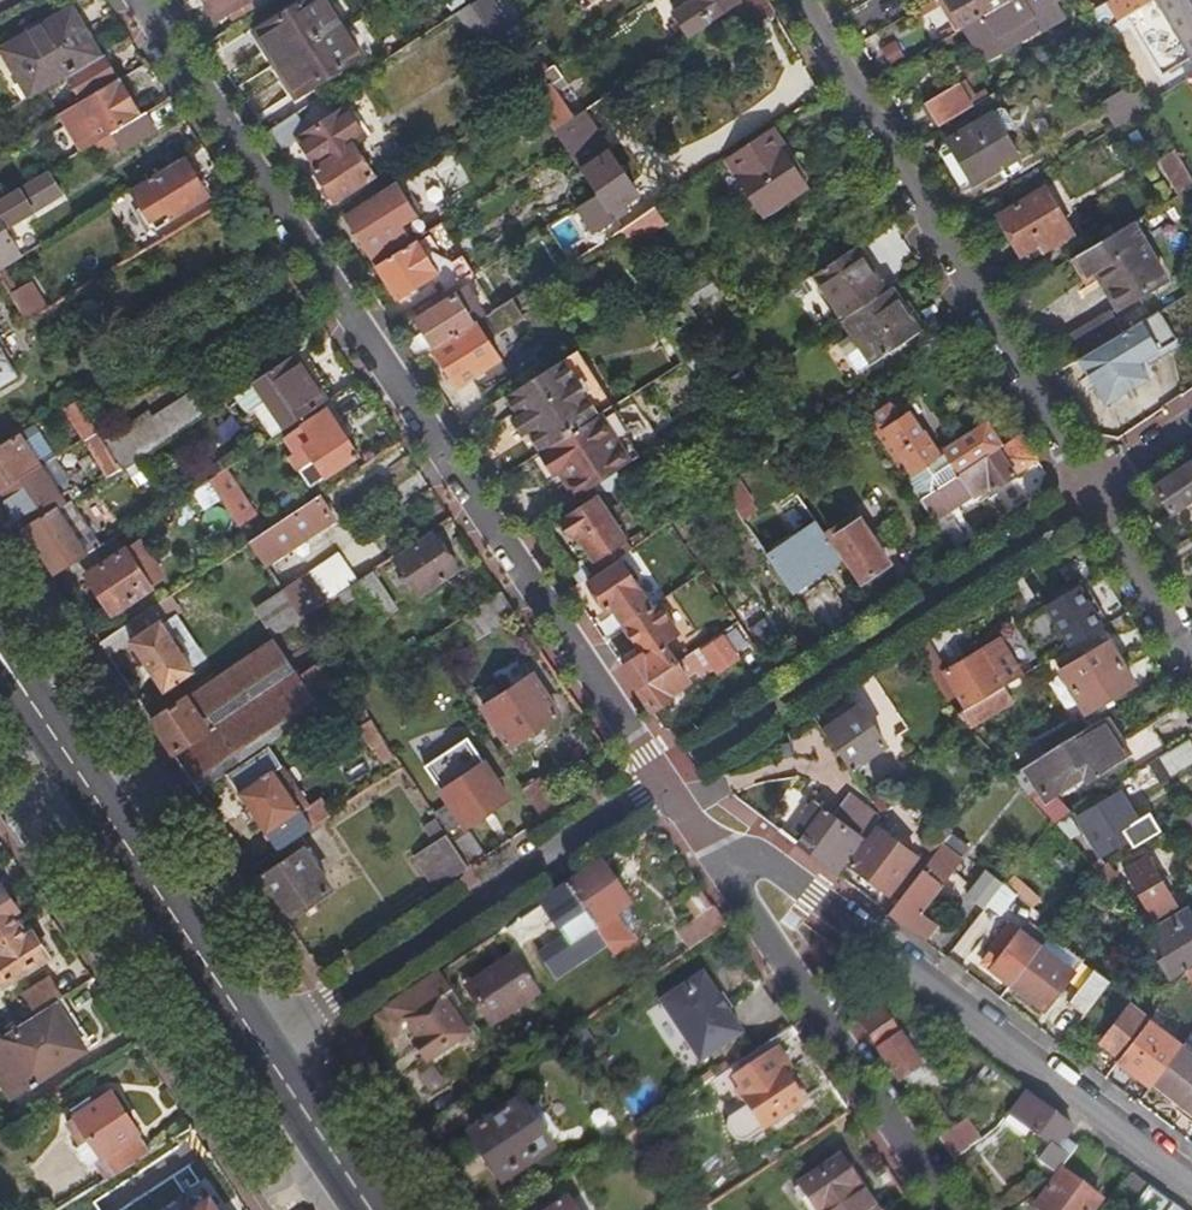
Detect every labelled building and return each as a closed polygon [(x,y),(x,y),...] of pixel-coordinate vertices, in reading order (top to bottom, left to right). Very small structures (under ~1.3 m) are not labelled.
[(216,22),(231,13),(235,20),(254,9),(250,3),(252,2),(251,0),(203,0),(216,22)] [(257,35),(298,96),(339,69),(341,71),(363,57),(326,0),(307,0),(299,5),(300,8),(257,35)] [(488,0),(480,0),(470,6),(494,42),(509,33),(488,0)] [(690,2),(670,15),(686,38),(735,5),(732,0),(689,0),(690,2)] [(963,30),(1013,0),(946,0),(963,30)] [(1006,52),(1041,30),(1043,33),(1065,20),(1054,1),(1055,0),(1019,0),(966,31),(981,58),(996,49),(1002,45),(1006,52)] [(1155,0),(1116,0),(1096,12),(1106,29),(1131,14),(1155,0)] [(1131,14),(1167,74),(1191,59),(1191,0),(1155,0),(1131,14)] [(470,6),(457,15),(481,51),(494,42),(470,6)] [(65,78),(100,57),(72,10),(3,51),(30,98),(65,78)] [(747,31),(733,11),(713,24),(726,45),(747,31)] [(1000,55),(1006,52),(1002,45),(996,49),(1000,55)] [(119,80),(104,54),(100,57),(65,78),(79,103),(112,84),(119,80)] [(564,78),(556,65),(524,86),(531,96),(555,132),(573,119),(551,87),(564,78)] [(113,134),(140,117),(119,80),(112,84),(79,103),(61,115),(82,152),(113,134)] [(1105,103),(1119,127),(1152,107),(1150,103),(1138,83),(1105,103)] [(927,104),(940,127),(975,107),(960,84),(927,104)] [(325,100),(268,136),(279,153),(300,140),(320,170),(315,172),(335,204),(376,177),(356,146),(367,139),(348,109),(336,117),(325,100)] [(1006,109),(996,115),(1007,133),(1017,127),(1006,109)] [(599,197),(578,210),(594,234),(625,213),(622,208),(638,197),(582,113),(573,119),(555,132),(565,147),(599,197)] [(155,130),(144,114),(140,117),(113,134),(123,150),(155,130)] [(951,142),(952,144),(974,182),(976,184),(1021,157),(1007,133),(996,115),(951,142)] [(785,147),(772,129),(726,161),(766,216),(807,186),(781,150),(785,147)] [(974,182),(952,144),(942,151),(964,188),(974,182)] [(1191,189),(1191,174),(1177,149),(1161,160),(1182,195),(1191,189)] [(208,199),(184,160),(140,187),(132,191),(156,232),(208,199)] [(20,258),(3,229),(60,195),(47,173),(0,202),(0,271),(20,258)] [(396,183),(345,215),(378,266),(418,240),(429,233),(396,183)] [(1047,187),(999,215),(1023,256),(1050,239),(1055,246),(1075,235),(1047,187)] [(656,208),(621,232),(632,248),(666,225),(656,208)] [(1101,269),(1124,307),(1168,281),(1134,224),(1079,256),(1090,275),(1101,269)] [(418,240),(378,266),(401,300),(440,274),(418,240)] [(886,293),(857,248),(807,281),(837,326),(844,321),(886,293)] [(1079,256),(1072,260),(1088,286),(1098,280),(1116,312),(1124,307),(1101,269),(1090,275),(1079,256)] [(678,295),(675,290),(665,297),(685,326),(695,320),(689,310),(717,291),(707,276),(678,295)] [(29,284),(11,295),(27,322),(45,311),(29,284)] [(425,331),(407,344),(418,361),(433,351),(477,323),(486,317),(467,290),(419,321),(425,331)] [(891,290),(886,293),(844,321),(873,364),(919,333),(891,290)] [(525,320),(512,300),(503,307),(486,317),(477,323),(489,343),(525,320)] [(1069,339),(1081,359),(1107,403),(1149,379),(1140,362),(1178,340),(1161,311),(1123,334),(1111,314),(1069,339)] [(477,323),(433,351),(458,387),(472,379),(482,395),(510,377),(489,343),(477,323)] [(0,349),(0,385),(15,376),(0,349)] [(530,433),(542,453),(546,450),(601,416),(614,408),(578,352),(573,355),(507,397),(520,418),(530,433)] [(327,401),(295,354),(253,381),(284,430),(327,401)] [(180,429),(194,420),(202,415),(198,408),(204,403),(195,388),(189,393),(186,387),(143,416),(145,419),(128,430),(126,428),(100,440),(118,469),(137,457),(180,429)] [(74,399),(61,407),(81,438),(83,437),(93,430),(74,399)] [(889,406),(866,422),(920,502),(981,461),(967,439),(967,438),(939,457),(924,435),(921,436),(908,415),(899,421),(889,406)] [(601,416),(631,462),(641,456),(626,433),(629,431),(626,424),(623,419),(620,414),(614,408),(601,416)] [(326,409),(283,438),(293,453),(287,457),(309,488),(357,456),(326,409)] [(546,450),(577,499),(631,462),(601,416),(546,450)] [(522,437),(530,433),(520,418),(513,423),(522,437)] [(39,466),(55,455),(35,424),(0,446),(0,491),(39,466)] [(981,461),(1002,447),(987,426),(967,439),(981,461)] [(108,475),(118,469),(100,440),(93,430),(83,437),(108,475)] [(1038,460),(1022,434),(1002,447),(981,461),(920,502),(933,521),(972,495),(974,498),(992,486),(994,490),(1038,460)] [(236,449),(220,460),(226,469),(242,458),(236,449)] [(226,469),(220,460),(180,486),(185,494),(191,490),(210,479),(217,475),(225,469),(226,469)] [(1156,487),(1174,513),(1191,501),(1191,463),(1156,487)] [(24,529),(64,504),(39,466),(0,491),(0,494),(24,529)] [(255,515),(225,469),(217,475),(210,479),(217,491),(240,526),(255,515)] [(217,491),(210,479),(191,490),(199,503),(217,491)] [(334,519),(319,497),(251,543),(265,565),(334,519)] [(24,529),(54,574),(78,559),(101,545),(71,499),(64,504),(24,529)] [(593,556),(602,570),(630,551),(596,501),(563,523),(572,537),(578,534),(593,556)] [(860,520),(832,540),(862,583),(891,564),(860,520)] [(794,536),(765,555),(793,595),(821,576),(819,573),(841,558),(818,524),(795,539),(794,536)] [(433,535),(430,532),(393,557),(404,574),(397,579),(402,586),(408,581),(419,596),(456,571),(442,549),(444,547),(435,534),(433,535)] [(101,545),(78,559),(88,574),(87,575),(113,613),(151,588),(163,580),(137,541),(124,550),(115,536),(101,545)] [(566,573),(575,588),(602,570),(593,556),(566,573)] [(310,575),(327,601),(350,585),(352,584),(335,558),(310,575)] [(611,607),(624,625),(649,608),(620,563),(589,585),(605,610),(611,607)] [(352,584),(350,585),(377,625),(397,612),(375,579),(380,576),(375,569),(352,584)] [(310,575),(284,592),(301,618),(327,601),(310,575)] [(1086,580),(1048,603),(1074,644),(1112,621),(1086,580)] [(301,618),(284,592),(259,609),(276,635),(301,618)] [(516,615),(501,593),(461,620),(477,643),(516,615)] [(637,689),(676,664),(664,645),(679,635),(658,602),(649,608),(624,625),(628,632),(642,654),(622,668),(637,689)] [(100,643),(109,656),(130,641),(164,691),(195,671),(161,620),(136,637),(127,625),(100,643)] [(194,784),(201,794),(228,777),(269,749),(296,731),(343,699),(322,667),(302,681),(273,637),(264,643),(191,692),(214,727),(208,732),(185,696),(151,719),(194,784)] [(723,638),(704,651),(719,672),(738,660),(723,638)] [(944,659),(931,638),(914,650),(928,670),(944,659)] [(413,639),(395,652),(401,661),(419,648),(413,639)] [(1005,687),(1023,677),(1002,641),(944,673),(967,710),(1005,687)] [(1074,693),(1122,664),(1109,642),(1086,656),(1083,651),(1068,659),(1071,664),(1061,671),(1074,693)] [(637,689),(652,712),(671,699),(669,695),(688,682),(676,664),(637,689)] [(1135,686),(1122,664),(1074,693),(1089,719),(1100,713),(1097,709),(1135,686)] [(532,677),(484,709),(510,748),(558,716),(532,677)] [(1014,702),(1005,687),(967,710),(957,715),(968,728),(1014,702)] [(825,734),(851,772),(887,748),(862,709),(825,734)] [(384,743),(370,722),(357,730),(372,751),(384,743)] [(1124,760),(1102,722),(1025,767),(1041,793),(1055,784),(1063,797),(1071,792),(1068,786),(1081,778),(1076,770),(1085,764),(1094,779),(1124,760)] [(1140,770),(1167,754),(1152,729),(1124,745),(1140,770)] [(1190,740),(1167,754),(1176,770),(1191,760),(1191,743),(1190,740)] [(278,851),(301,836),(311,830),(274,773),(281,768),(269,749),(228,777),(278,851)] [(437,824),(445,835),(462,823),(465,828),(506,800),(481,761),(457,776),(460,782),(443,793),(449,803),(455,811),(437,824)] [(542,820),(558,809),(539,780),(522,790),(542,820)] [(881,817),(896,797),(886,789),(873,805),(881,817)] [(1120,793),(1078,818),(1101,856),(1128,840),(1127,838),(1138,831),(1134,824),(1137,821),(1120,793)] [(875,826),(878,822),(847,798),(832,817),(814,802),(787,838),(837,876),(848,861),(875,826)] [(449,803),(431,815),(437,824),(455,811),(449,803)] [(1067,814),(1053,822),(1068,839),(1078,833),(1067,814)] [(1180,823),(1191,842),(1191,815),(1180,823)] [(918,846),(933,857),(942,846),(948,838),(953,831),(939,819),(918,846)] [(853,865),(879,829),(875,826),(848,861),(853,865)] [(853,865),(851,867),(866,878),(876,886),(890,896),(918,858),(879,829),(853,865)] [(452,846),(468,870),(484,859),(467,834),(452,846)] [(251,869),(285,920),(329,891),(304,853),(309,848),(301,836),(278,851),(251,869)] [(413,860),(435,892),(468,870),(452,846),(446,838),(413,860)] [(966,852),(948,838),(942,846),(960,860),(966,852)] [(942,846),(933,857),(889,916),(919,938),(930,923),(921,915),(953,870),(961,861),(960,860),(942,846)] [(1150,931),(1179,914),(1147,861),(1125,875),(1150,918),(1142,922),(1150,931)] [(630,907),(603,865),(567,889),(607,948),(614,959),(635,945),(616,916),(630,907)] [(1032,909),(1041,901),(1017,877),(1008,885),(1032,909)] [(876,886),(866,878),(861,884),(872,892),(876,886)] [(1017,895),(1004,885),(987,907),(1000,917),(1017,895)] [(18,926),(11,916),(18,911),(3,889),(0,891),(0,939),(18,926)] [(607,948),(567,889),(541,907),(570,949),(579,943),(590,959),(607,948)] [(1186,910),(1179,914),(1150,931),(1156,938),(1164,933),(1176,949),(1170,953),(1186,971),(1186,972),(1191,969),(1191,920),(1186,910)] [(690,953),(726,929),(715,913),(679,937),(690,953)] [(998,964),(1022,933),(1011,925),(987,956),(990,958),(998,964)] [(18,926),(0,939),(0,982),(2,985),(47,955),(33,933),(26,938),(18,926)] [(984,965),(1011,986),(1041,947),(1022,933),(998,964),(990,958),(984,965)] [(1041,947),(1074,973),(1083,961),(1050,935),(1041,947)] [(515,959),(539,995),(562,980),(537,942),(514,957),(515,959)] [(1041,947),(1011,986),(1045,1011),(1074,973),(1041,947)] [(1175,985),(1186,971),(1170,953),(1158,959),(1175,985)] [(489,1028),(539,995),(515,959),(465,992),(489,1028)] [(1070,1003),(1086,1015),(1111,983),(1094,971),(1070,1003)] [(657,1000),(697,1060),(739,1033),(699,972),(657,1000)] [(442,1002),(453,994),(439,975),(387,1010),(400,1029),(409,1023),(421,1041),(415,1045),(428,1064),(466,1038),(442,1002)] [(38,1014),(63,998),(49,978),(24,995),(38,1014)] [(63,998),(38,1014),(0,1038),(0,1073),(15,1064),(29,1086),(85,1051),(72,1029),(79,1024),(63,998)] [(1101,1044),(1120,1058),(1121,1056),(1149,1020),(1130,1005),(1101,1044)] [(921,1070),(882,1012),(862,1025),(901,1083),(921,1070)] [(1149,1020),(1121,1056),(1154,1081),(1184,1041),(1152,1016),(1149,1020)] [(790,1069),(772,1042),(738,1065),(751,1085),(738,1095),(742,1101),(745,1100),(749,1105),(754,1113),(766,1131),(806,1104),(785,1073),(790,1069)] [(1154,1083),(1191,1112),(1191,1055),(1182,1047),(1154,1083)] [(29,1086),(15,1064),(0,1073),(0,1081),(11,1098),(29,1086)] [(421,1076),(434,1096),(452,1085),(439,1065),(421,1076)] [(116,1176),(147,1156),(133,1136),(139,1131),(112,1092),(95,1104),(91,1098),(72,1110),(116,1176)] [(1074,1130),(1028,1095),(1014,1119),(1057,1153),(1039,1177),(1049,1185),(1076,1149),(1066,1141),(1074,1130)] [(750,1116),(754,1113),(749,1105),(744,1109),(750,1116)] [(519,1106),(474,1137),(504,1181),(549,1151),(519,1106)] [(643,1129),(647,1135),(657,1128),(653,1122),(643,1129)] [(954,1162),(981,1144),(968,1123),(940,1142),(954,1162)] [(203,1143),(193,1128),(174,1140),(191,1162),(177,1170),(176,1168),(158,1179),(145,1161),(68,1209),(106,1209),(115,1204),(118,1209),(127,1209),(212,1155),(203,1143)] [(865,1193),(842,1158),(802,1185),(818,1209),(875,1209),(865,1193)] [(1037,1207),(1041,1209),(1097,1209),(1102,1202),(1063,1173),(1037,1207)] [(1151,1188),(1136,1209),(1172,1209),(1175,1206),(1151,1188)]
